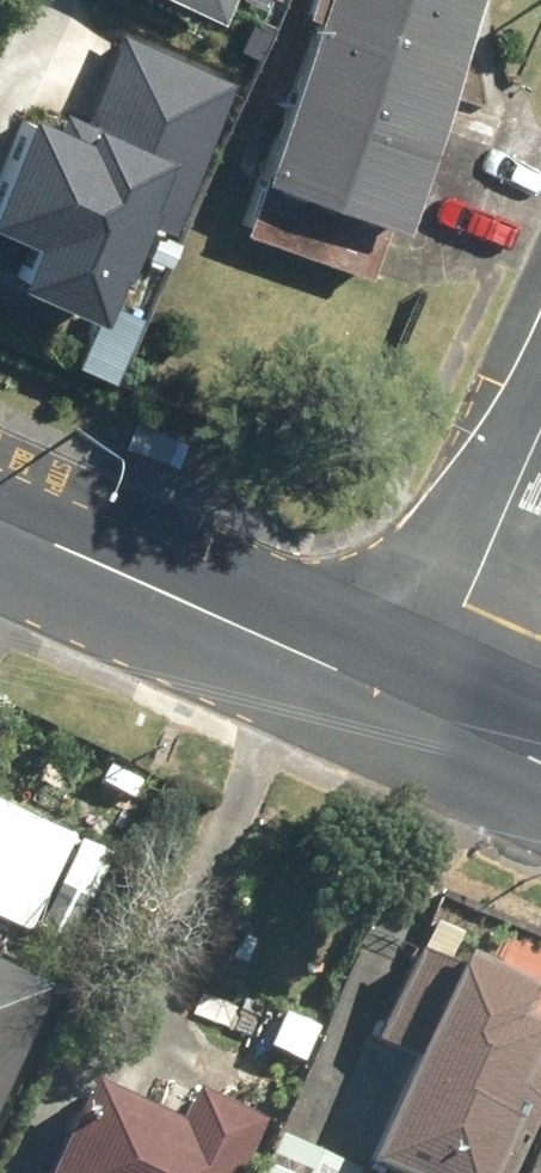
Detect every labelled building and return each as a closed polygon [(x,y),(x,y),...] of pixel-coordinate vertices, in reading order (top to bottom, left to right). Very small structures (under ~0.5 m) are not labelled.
[(216,0),(131,0),(200,33),(216,0)] [(380,241),(465,12),(453,7),(456,0),(308,0),(237,188),(380,241)] [(204,100),(84,56),(75,79),(50,70),(28,129),(0,139),(0,324),(61,299),(80,306),(111,222),(153,237),(204,100)] [(69,839),(0,807),(0,929),(23,939),(69,839)] [(384,1065),(342,1172),(464,1172),(476,1142),(511,1156),(540,1078),(540,1060),(483,1038),(499,996),(399,956),(360,1055),(384,1065)] [(42,1007),(0,988),(0,1097),(42,1007)] [(239,1139),(169,1110),(158,1135),(63,1096),(31,1172),(225,1172),(239,1139)]
